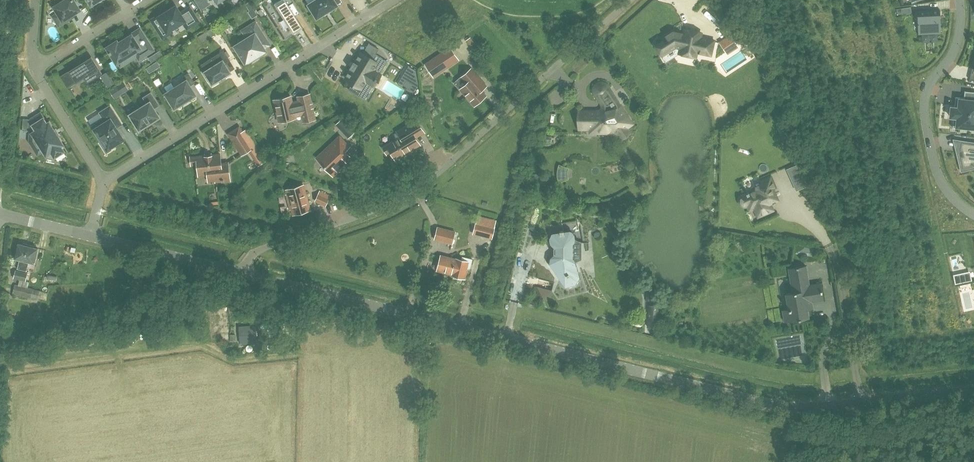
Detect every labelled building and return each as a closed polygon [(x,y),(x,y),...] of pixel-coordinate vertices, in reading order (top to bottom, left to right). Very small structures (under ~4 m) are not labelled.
[(72,15),(80,10),(74,1),(75,0),(57,0),(60,4),(55,7),(59,13),(54,16),(59,25),(68,19),(67,18),(72,15)] [(210,4),(209,5),(206,0),(196,0),(202,9),(201,10),(202,10),(210,5),(210,4)] [(285,1),(278,6),(294,32),(302,27),(303,28),(295,15),(300,13),(293,2),(289,5),(288,4),(286,0),(285,0),(285,1)] [(309,4),(317,18),(325,13),(325,14),(326,13),(325,13),(329,10),(329,11),(330,11),(330,10),(337,5),(334,0),(316,0),(309,4)] [(170,29),(178,25),(184,21),(188,27),(187,28),(199,21),(190,7),(180,13),(176,7),(169,11),(167,9),(151,20),(163,38),(172,32),(170,29)] [(254,9),(248,12),(252,19),(258,15),(254,9)] [(917,10),(918,28),(927,28),(927,32),(940,31),(939,10),(940,10),(940,9),(917,10)] [(258,59),(258,58),(257,56),(265,51),(264,49),(269,45),(255,23),(243,30),(248,38),(244,41),(236,46),(240,53),(246,63),(250,60),(252,62),(257,58),(258,59)] [(206,32),(209,37),(215,34),(212,28),(206,32)] [(153,50),(140,30),(140,29),(131,35),(123,40),(124,40),(118,44),(117,41),(107,47),(110,52),(109,52),(111,54),(117,63),(139,49),(141,52),(142,54),(143,54),(144,56),(153,50)] [(679,53),(696,57),(697,52),(711,55),(714,40),(700,37),(701,32),(684,29),(683,33),(673,31),(663,38),(664,41),(656,46),(662,56),(676,47),(680,48),(679,53)] [(737,46),(735,42),(731,36),(720,43),(727,53),(737,46)] [(465,43),(473,53),(479,49),(471,39),(465,43)] [(433,76),(438,73),(458,59),(450,48),(426,65),(433,76)] [(160,50),(152,56),(155,61),(163,55),(160,50)] [(230,73),(230,72),(225,64),(230,61),(224,51),(210,59),(214,66),(203,73),(208,81),(210,80),(212,84),(230,73)] [(357,58),(355,62),(354,63),(355,63),(352,68),(351,69),(349,72),(348,73),(349,73),(348,75),(347,75),(345,78),(353,83),(362,88),(366,82),(373,86),(381,74),(380,73),(388,61),(376,54),(375,54),(372,59),(362,54),(361,53),(359,56),(358,58),(357,58)] [(98,68),(99,67),(92,56),(60,76),(68,88),(68,87),(85,76),(88,81),(101,73),(98,68)] [(157,69),(154,63),(146,68),(150,73),(157,69)] [(409,66),(402,76),(403,77),(414,83),(417,78),(416,70),(409,66),(410,66),(409,66)] [(471,69),(464,75),(461,77),(467,84),(460,89),(475,106),(486,96),(482,91),(487,86),(471,69)] [(115,83),(107,72),(101,76),(108,88),(115,83)] [(183,76),(186,81),(166,94),(175,107),(182,103),(183,103),(183,102),(187,100),(188,100),(188,99),(195,95),(190,86),(195,83),(188,73),(183,76)] [(632,123),(607,86),(606,85),(605,84),(604,84),(603,83),(602,83),(600,83),(599,83),(598,84),(597,85),(596,86),(595,87),(595,88),(594,89),(594,90),(595,92),(595,93),(595,94),(607,111),(579,111),(579,128),(591,128),(591,132),(600,132),(600,128),(613,128),(620,139),(629,133),(626,128),(632,123)] [(121,94),(116,86),(109,91),(114,99),(121,94)] [(151,92),(148,94),(143,97),(147,104),(130,115),(139,130),(160,117),(154,109),(159,105),(151,92)] [(295,116),(302,115),(304,121),(315,119),(310,94),(298,97),(299,101),(292,102),(291,97),(274,100),(279,121),(296,118),(295,116)] [(964,98),(956,97),(955,99),(956,99),(956,104),(955,104),(955,108),(953,108),(953,110),(953,111),(953,113),(953,114),(952,117),(954,117),(953,128),(973,130),(973,99),(964,98)] [(415,101),(407,106),(410,110),(418,106),(415,101)] [(122,137),(117,128),(122,125),(110,106),(100,113),(104,119),(100,122),(93,127),(94,129),(103,144),(102,145),(107,153),(111,150),(110,148),(122,141),(121,141),(124,139),(122,137)] [(63,144),(53,130),(49,123),(47,124),(40,114),(32,119),(31,141),(34,147),(39,143),(46,155),(51,151),(55,156),(63,151),(60,146),(63,144)] [(336,124),(341,129),(346,124),(342,119),(336,124)] [(396,159),(405,154),(420,145),(415,136),(423,132),(423,133),(424,132),(416,120),(397,131),(401,137),(397,139),(383,147),(387,154),(391,151),(396,159)] [(785,125),(779,127),(786,144),(792,142),(785,125)] [(229,134),(231,138),(234,143),(242,155),(253,148),(240,127),(239,127),(229,134)] [(340,137),(327,150),(317,159),(322,163),(322,165),(324,168),(326,168),(332,175),(351,157),(345,151),(350,147),(340,137)] [(973,166),(973,163),(973,143),(961,141),(960,142),(961,142),(960,150),(959,150),(959,151),(962,151),(963,156),(960,157),(962,168),(973,166)] [(228,163),(221,164),(220,154),(191,157),(192,165),(198,164),(199,176),(208,174),(209,181),(216,180),(216,182),(230,180),(228,163)] [(776,188),(771,177),(761,181),(762,184),(756,186),(757,189),(749,193),(748,192),(746,193),(747,194),(743,195),(742,196),(741,197),(741,198),(740,199),(740,200),(740,201),(740,202),(740,203),(741,204),(742,205),(743,206),(744,206),(745,206),(746,206),(748,206),(750,210),(754,208),(758,217),(773,210),(770,203),(778,200),(773,189),(776,188)] [(286,195),(288,201),(290,208),(292,208),(294,215),(310,210),(303,185),(287,190),(288,194),(286,195)] [(320,191),(320,192),(323,193),(319,202),(326,205),(330,196),(320,191)] [(495,227),(482,224),(476,223),(473,234),(492,238),(495,227)] [(455,232),(438,227),(435,239),(452,244),(455,232)] [(560,278),(564,284),(567,288),(571,287),(572,287),(576,286),(578,282),(579,282),(578,282),(579,281),(580,280),(579,275),(575,262),(573,258),(573,244),(573,243),(575,240),(575,239),(574,234),(570,230),(564,232),(564,230),(560,231),(560,232),(558,233),(558,232),(551,233),(549,238),(549,241),(550,241),(551,244),(554,247),(554,248),(554,249),(555,249),(555,253),(554,253),(554,254),(554,255),(551,258),(550,261),(549,264),(553,270),(554,270),(557,274),(558,275),(558,274),(560,278)] [(23,245),(19,244),(16,259),(20,260),(18,269),(22,270),(29,246),(29,245),(23,243),(23,245)] [(39,249),(35,248),(35,246),(29,245),(29,246),(22,270),(27,271),(29,262),(35,263),(39,249)] [(452,275),(453,275),(455,267),(453,267),(455,258),(454,258),(441,255),(438,265),(437,271),(438,271),(452,274),(452,275)] [(455,276),(454,278),(461,280),(462,277),(464,278),(468,264),(471,265),(473,259),(463,257),(462,260),(455,258),(453,267),(455,267),(453,275),(455,276)] [(148,265),(131,267),(130,264),(123,265),(125,272),(131,271),(131,276),(150,275),(148,265)] [(809,285),(806,265),(789,268),(793,292),(786,293),(789,309),(787,309),(787,311),(791,310),(792,320),(789,321),(809,318),(807,309),(813,308),(812,302),(824,300),(821,283),(809,285)] [(39,300),(41,290),(29,287),(30,283),(26,281),(28,273),(16,270),(14,278),(20,280),(19,285),(15,284),(13,294),(19,295),(29,297),(28,301),(38,303),(39,300)] [(961,274),(963,282),(971,280),(969,272),(961,274)] [(651,301),(652,293),(644,292),(643,300),(651,301)] [(650,312),(649,327),(658,328),(660,306),(657,306),(657,313),(650,312)] [(258,324),(240,326),(242,344),(260,342),(258,324)]
